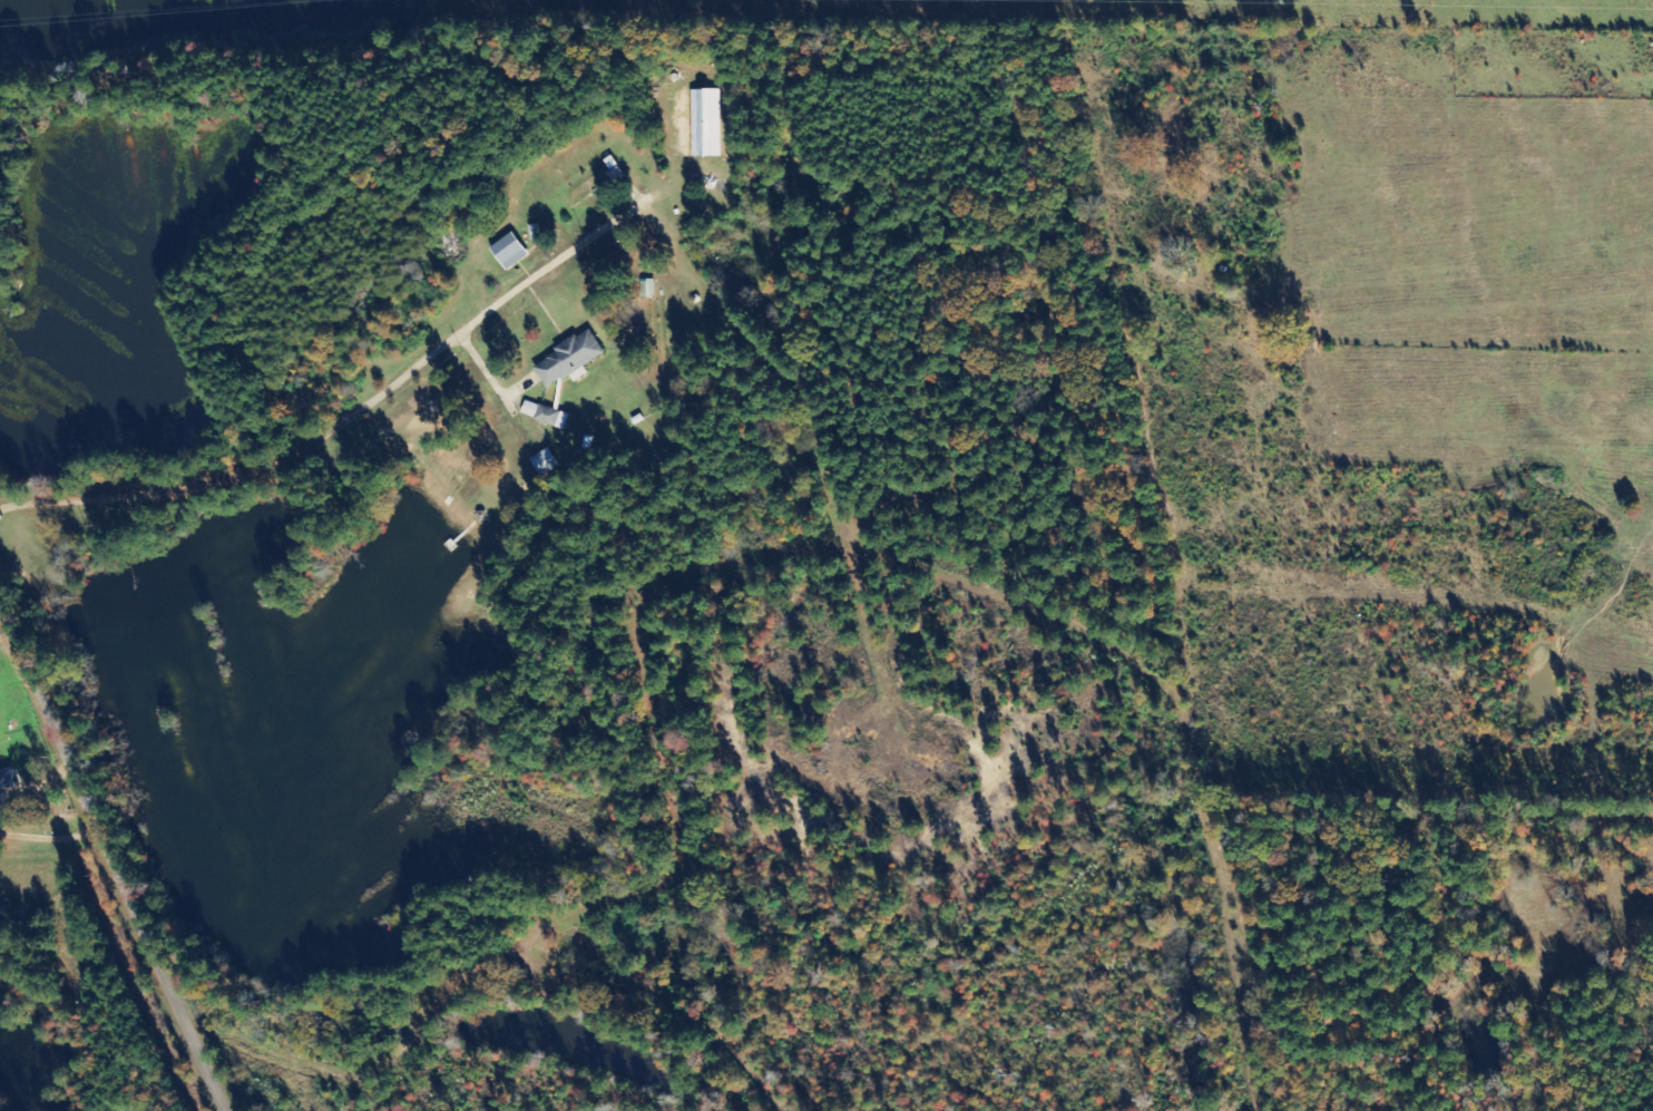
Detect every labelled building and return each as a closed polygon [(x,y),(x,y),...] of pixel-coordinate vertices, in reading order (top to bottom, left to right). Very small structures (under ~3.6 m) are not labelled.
[(722,156),(721,89),(679,90),(679,121),(692,121),(693,157),(722,156)] [(491,248),(507,271),(529,255),(513,232),(491,248)] [(605,353),(589,329),(532,365),(547,389),(605,353)] [(569,415),(526,399),(521,414),(564,430),(569,415)] [(531,457),(540,477),(560,468),(551,448),(531,457)] [(6,807),(2,792),(15,788),(10,768),(0,771),(0,809),(6,807)]
